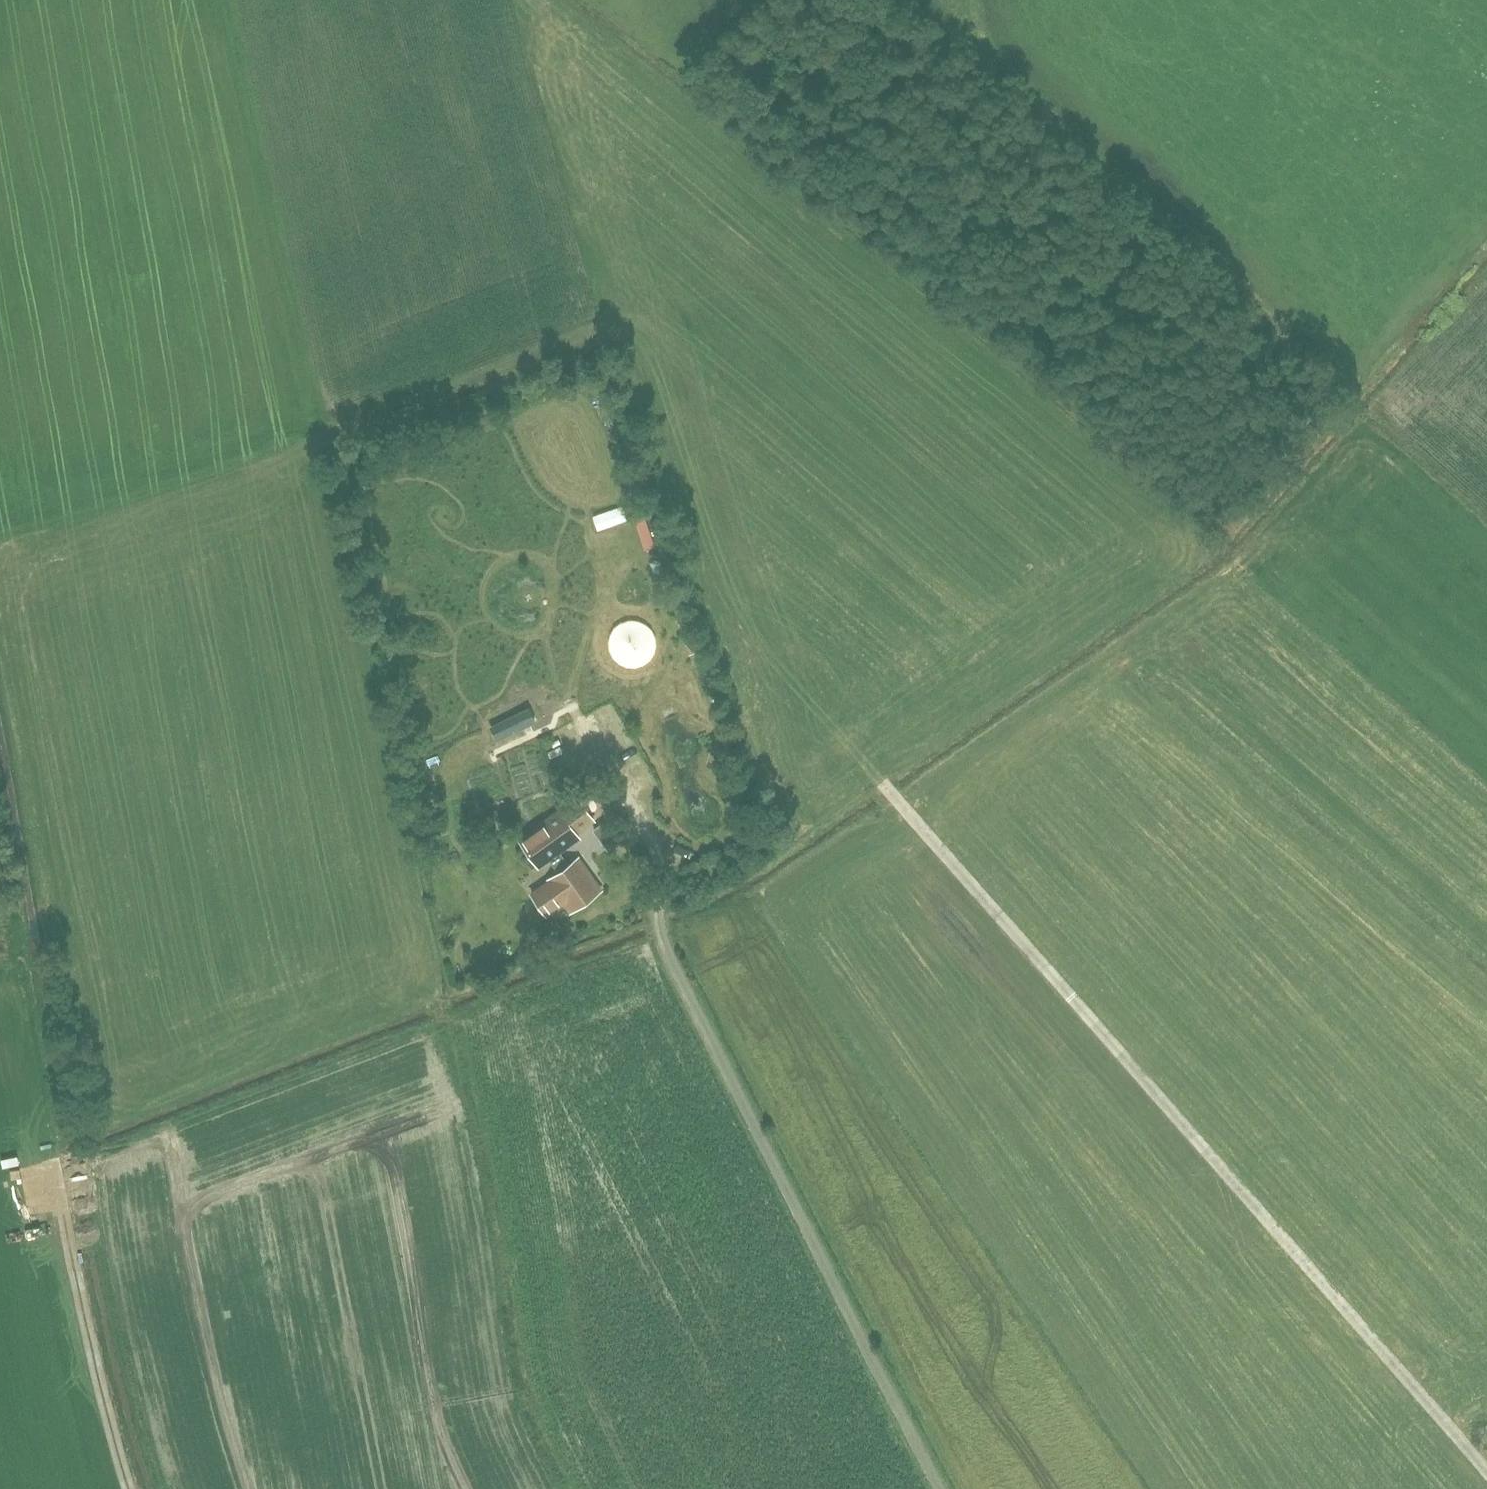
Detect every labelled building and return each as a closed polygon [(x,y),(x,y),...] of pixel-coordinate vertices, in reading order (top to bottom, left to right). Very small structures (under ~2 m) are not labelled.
[(635,521),(645,550),(654,547),(639,501),(623,506),(628,519),(629,523),(635,521)] [(571,912),(601,890),(580,860),(570,868),(559,853),(579,838),(576,834),(594,821),(579,800),(521,841),(539,867),(550,859),(561,874),(550,882),(533,895),(547,915),(565,903),(571,912)]
